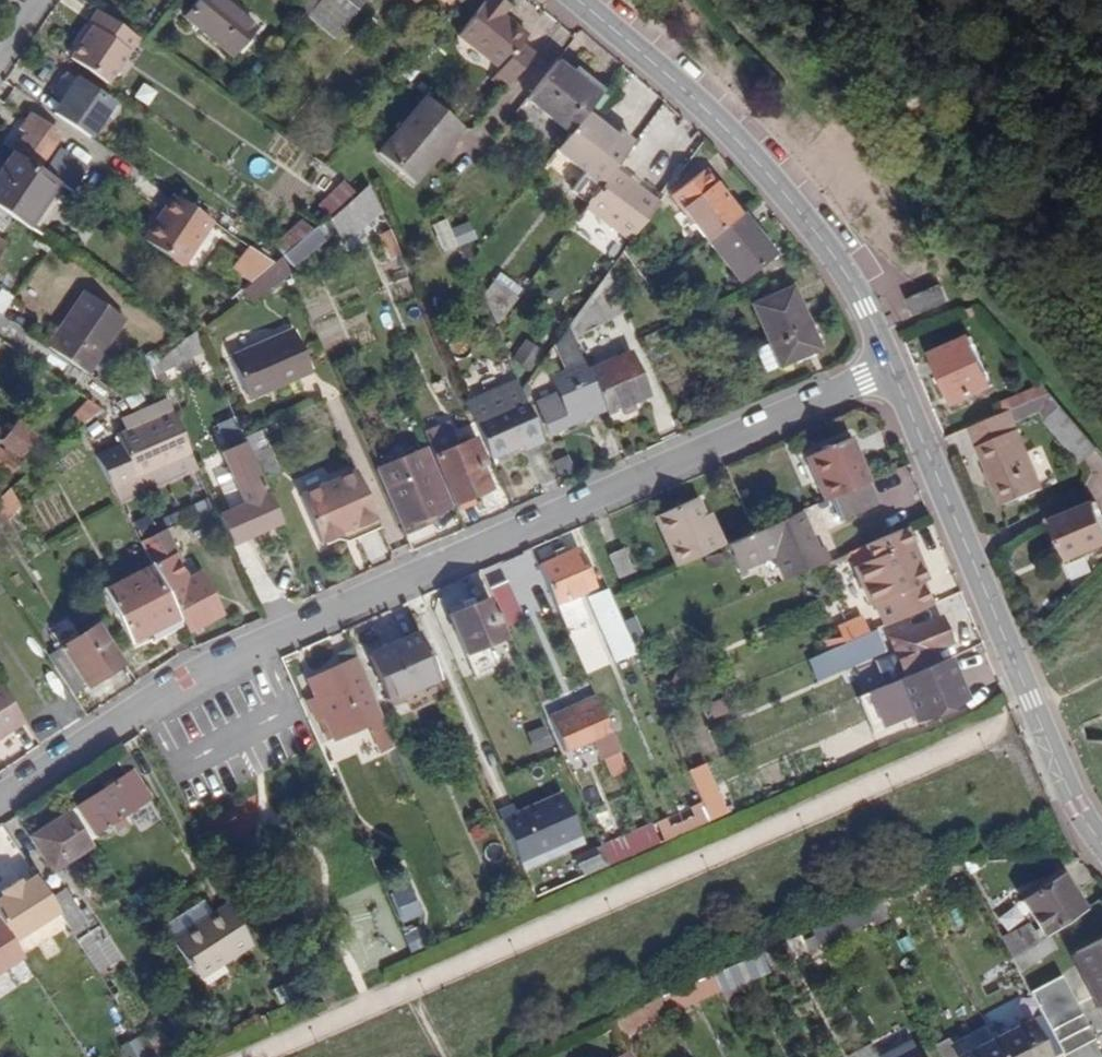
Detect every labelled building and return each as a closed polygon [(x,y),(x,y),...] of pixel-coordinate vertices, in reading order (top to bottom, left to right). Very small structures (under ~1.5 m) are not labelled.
[(184,17),(231,57),(255,28),(223,2),(224,0),(199,0),(184,17)] [(531,55),(519,46),(526,37),(500,16),(508,7),(499,0),(486,0),(457,36),(499,69),(495,74),(508,84),(531,55)] [(98,11),(89,25),(94,28),(82,46),(72,60),(109,85),(140,39),(98,11)] [(94,28),(89,25),(77,43),(82,46),(94,28)] [(568,134),(584,113),(597,96),(569,74),(555,63),(525,100),(568,134)] [(574,67),(569,74),(597,96),(603,88),(574,67)] [(62,101),(54,114),(89,138),(104,116),(110,120),(117,109),(64,72),(50,93),(62,101)] [(464,124),(426,95),(377,153),(410,180),(431,155),(435,158),(464,124)] [(584,113),(568,134),(555,150),(600,185),(612,169),(632,142),(617,130),(613,135),(584,113)] [(59,136),(29,115),(20,129),(24,132),(14,146),(40,164),(59,136)] [(45,175),(57,184),(72,194),(88,170),(61,152),(45,175)] [(0,171),(0,210),(7,215),(27,228),(57,184),(45,175),(12,154),(0,171)] [(612,169),(600,185),(584,206),(630,241),(657,203),(612,169)] [(685,213),(706,240),(737,215),(701,170),(683,184),(698,203),(685,213)] [(334,211),(355,194),(342,182),(323,200),(334,211)] [(670,194),(685,213),(698,203),(683,184),(670,194)] [(342,241),(381,210),(367,190),(328,220),(342,241)] [(212,222),(177,198),(161,222),(158,220),(143,241),(181,267),(212,222)] [(741,212),(737,215),(706,240),(738,281),(773,253),(741,212)] [(281,256),(283,254),(309,231),(299,219),(271,244),(281,256)] [(456,245),(444,219),(431,225),(442,251),(456,245)] [(465,219),(453,224),(460,240),(472,235),(465,219)] [(315,226),(309,231),(283,254),(293,266),(326,238),(315,226)] [(388,230),(382,233),(391,255),(397,253),(388,230)] [(634,242),(622,251),(630,263),(642,254),(634,242)] [(233,271),(250,282),(272,263),(249,247),(233,271)] [(281,256),(272,263),(250,282),(240,291),(251,304),(268,288),(270,290),(289,274),(281,256)] [(612,264),(567,326),(572,338),(623,313),(613,289),(627,283),(619,266),(614,268),(612,264)] [(513,296),(494,282),(483,297),(494,322),(513,296)] [(940,286),(908,300),(915,314),(946,300),(940,286)] [(768,342),(778,366),(818,349),(792,287),(752,304),(768,342)] [(0,290),(0,312),(6,314),(15,295),(1,288),(0,290)] [(84,292),(60,328),(68,333),(55,353),(87,374),(124,319),(84,292)] [(981,312),(975,306),(967,309),(970,317),(981,312)] [(586,372),(572,338),(567,326),(554,343),(566,369),(548,377),(555,394),(536,403),(548,432),(603,409),(586,372)] [(68,333),(60,328),(47,347),(55,353),(68,333)] [(292,330),(228,357),(246,399),(310,372),(292,330)] [(459,359),(475,353),(467,333),(452,340),(459,359)] [(969,336),(932,353),(941,373),(935,375),(938,383),(944,380),(954,403),(992,387),(969,336)] [(183,340),(157,362),(151,368),(160,390),(175,383),(169,368),(192,356),(183,340)] [(778,366),(768,342),(752,349),(763,373),(778,366)] [(539,352),(525,343),(514,359),(528,367),(539,352)] [(148,352),(130,367),(139,378),(151,368),(157,362),(148,352)] [(234,419),(206,354),(198,358),(207,380),(191,387),(196,398),(191,401),(196,414),(202,411),(210,429),(234,419)] [(586,372),(603,409),(605,413),(610,411),(612,415),(628,409),(626,405),(646,396),(628,355),(586,372)] [(515,381),(465,403),(488,456),(519,443),(522,449),(542,441),(519,390),(515,381)] [(1002,401),(1006,412),(1010,410),(1041,397),(1051,392),(1043,383),(1002,401)] [(1059,401),(1051,392),(1041,397),(1050,408),(1059,401)] [(72,408),(91,425),(103,411),(85,395),(72,408)] [(194,467),(165,400),(120,420),(124,429),(114,434),(119,445),(94,457),(118,501),(194,467)] [(1049,427),(1068,411),(1062,405),(1043,421),(1049,427)] [(1010,410),(1006,412),(969,427),(1002,506),(1043,489),(1010,410)] [(1099,447),(1068,411),(1049,427),(1081,463),(1099,447)] [(447,422),(424,432),(455,503),(486,489),(478,469),(484,466),(472,438),(456,444),(447,422)] [(16,424),(10,433),(0,426),(0,469),(7,474),(33,436),(16,424)] [(823,502),(836,497),(868,482),(848,437),(804,456),(823,502)] [(245,445),(260,479),(278,472),(267,445),(264,445),(261,438),(245,445)] [(279,523),(260,479),(245,445),(243,440),(221,450),(244,504),(216,516),(228,545),(279,523)] [(427,449),(375,470),(403,535),(428,524),(430,520),(427,515),(451,504),(427,449)] [(379,526),(355,472),(298,496),(319,543),(339,535),(355,528),(358,535),(379,526)] [(868,482),(836,497),(845,520),(878,505),(868,482)] [(7,489),(0,496),(0,517),(2,519),(19,506),(7,489)] [(653,517),(676,567),(723,547),(715,529),(710,532),(703,516),(695,498),(653,517)] [(1095,502),(1052,519),(1068,560),(1101,546),(1101,519),(1095,502)] [(133,529),(139,542),(201,513),(197,505),(148,528),(146,523),(133,529)] [(753,533),(725,546),(737,571),(773,554),(784,580),(829,560),(822,546),(815,549),(800,513),(753,533)] [(708,514),(703,516),(710,532),(715,529),(708,514)] [(355,528),(339,535),(343,542),(358,535),(355,528)] [(925,582),(902,529),(880,538),(864,545),(871,561),(859,566),(875,602),(888,597),(898,620),(927,607),(918,585),(925,582)] [(152,565),(183,626),(186,632),(218,614),(197,574),(189,579),(180,563),(183,561),(167,531),(139,542),(152,565)] [(623,548),(607,555),(617,579),(633,572),(623,548)] [(555,557),(537,564),(564,626),(584,618),(575,596),(593,588),(575,549),(562,554),(560,549),(553,552),(555,557)] [(1082,560),(1060,564),(1064,581),(1086,577),(1082,560)] [(148,643),(183,626),(152,565),(102,590),(128,643),(144,635),(148,643)] [(506,581),(487,589),(501,622),(520,614),(506,581)] [(611,596),(607,589),(588,597),(616,660),(635,652),(632,645),(611,596)] [(449,616),(465,654),(503,637),(486,599),(473,605),(470,599),(461,603),(463,610),(449,616)] [(904,677),(939,662),(935,652),(957,642),(955,635),(948,638),(939,617),(889,640),(896,656),(904,677)] [(47,657),(71,695),(122,662),(96,624),(47,657)] [(876,629),(824,652),(832,672),(885,649),(876,629)] [(438,678),(418,632),(368,654),(389,700),(438,678)] [(904,677),(896,656),(880,663),(890,683),(896,681),(904,677)] [(948,658),(939,662),(904,677),(896,681),(913,721),(965,698),(948,658)] [(386,728),(355,659),(308,680),(316,698),(308,701),(315,720),(324,716),(335,739),(367,725),(371,734),(386,728)] [(23,719),(0,685),(0,734),(23,719)] [(571,717),(552,725),(563,751),(596,737),(610,770),(625,764),(599,705),(571,717)] [(571,717),(567,709),(548,717),(552,725),(571,717)] [(549,726),(530,730),(536,753),(554,748),(549,726)] [(36,741),(31,728),(0,741),(0,756),(36,741)] [(726,815),(704,763),(688,771),(701,802),(710,822),(726,815)] [(130,772),(76,807),(94,833),(147,797),(130,772)] [(562,794),(500,821),(518,862),(580,835),(562,794)] [(659,844),(710,822),(701,802),(650,824),(654,831),(659,844)] [(92,846),(69,811),(30,838),(52,871),(92,846)] [(635,854),(659,844),(654,831),(630,842),(635,854)] [(964,869),(960,862),(943,869),(946,876),(964,869)] [(960,862),(964,869),(966,874),(977,869),(973,862),(960,862)] [(1010,956),(1046,933),(1084,909),(1061,875),(1023,900),(1039,927),(1032,931),(1027,923),(999,937),(1010,956)] [(12,943),(58,913),(49,898),(35,876),(21,885),(18,880),(0,892),(0,893),(3,897),(0,899),(0,924),(12,943)] [(63,921),(94,968),(111,996),(118,991),(104,969),(119,959),(97,926),(89,932),(77,913),(62,890),(49,898),(58,913),(63,921)] [(860,907),(868,922),(870,926),(887,917),(878,898),(860,907)] [(212,914),(203,900),(162,927),(171,941),(212,914)] [(212,914),(171,941),(196,980),(252,944),(227,905),(212,914)] [(824,942),(868,922),(860,907),(809,929),(818,945),(824,942)] [(85,908),(77,913),(89,932),(97,926),(85,908)] [(0,924),(0,972),(22,958),(12,943),(0,924)] [(412,951),(428,946),(422,928),(406,934),(412,951)] [(809,929),(799,933),(807,952),(805,953),(814,969),(827,962),(818,945),(809,929)] [(768,966),(805,953),(807,952),(799,933),(760,951),(768,966)] [(1055,948),(1046,933),(1010,956),(1018,972),(1055,948)] [(1073,953),(1098,1000),(1101,998),(1101,938),(1073,953)] [(824,942),(818,945),(827,962),(831,970),(837,967),(824,942)] [(710,973),(718,987),(768,966),(760,951),(710,973)] [(719,990),(718,987),(710,973),(660,995),(667,1009),(670,1014),(719,990)] [(1040,1014),(1061,1053),(1090,1038),(1058,976),(1028,992),(1040,1014)] [(1061,1053),(1040,1014),(992,1040),(1001,1056),(1054,1056),(1061,1053)] [(948,1037),(958,1056),(959,1056),(992,1040),(981,1020),(948,1037)] [(151,1056),(169,1056),(175,1054),(162,1031),(141,1041),(151,1056)] [(948,1037),(933,1045),(939,1056),(958,1056),(948,1037)] [(992,1040),(959,1056),(1001,1056),(992,1040)] [(871,1045),(848,1056),(877,1056),(871,1045)]
